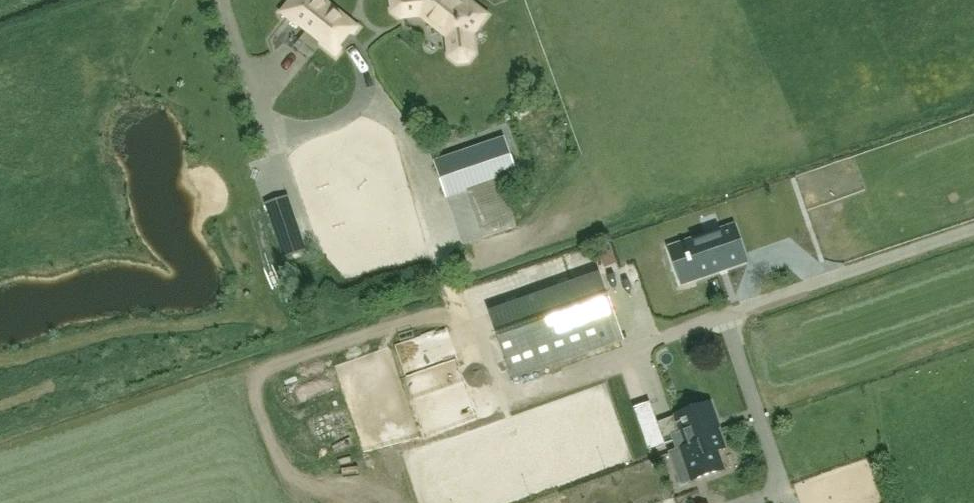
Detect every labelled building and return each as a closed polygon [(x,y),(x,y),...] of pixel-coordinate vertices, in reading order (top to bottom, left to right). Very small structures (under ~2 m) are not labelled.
[(361,26),(328,0),(289,0),(278,13),(296,28),(297,27),(319,44),(318,45),(336,58),(343,49),(341,48),(351,34),(354,36),(361,26)] [(392,1),(393,11),(401,17),(415,16),(417,13),(425,19),(429,18),(442,29),(443,32),(451,38),(449,41),(450,55),(458,62),(468,60),(474,52),(473,38),(468,35),(472,30),(473,31),(483,18),(482,11),(474,5),(467,6),(466,7),(459,1),(459,0),(393,0),(392,1)] [(505,136),(435,161),(448,198),(518,174),(505,136)] [(437,190),(387,192),(390,245),(440,242),(437,190)] [(287,219),(272,225),(284,259),(307,251),(303,240),(295,242),(287,219)] [(749,260),(737,226),(687,244),(699,278),(749,260)] [(601,274),(490,312),(513,378),(624,340),(601,274)] [(602,402),(646,391),(640,369),(596,381),(602,402)] [(711,422),(705,406),(654,425),(660,439),(667,436),(674,453),(667,455),(668,458),(702,446),(695,427),(711,422)] [(538,416),(516,425),(536,477),(558,469),(538,416)] [(714,453),(722,451),(711,422),(695,427),(702,446),(668,458),(678,486),(720,471),(714,453)] [(376,435),(381,454),(402,448),(397,429),(376,435)] [(483,441),(483,431),(463,430),(462,439),(483,441)] [(472,477),(492,473),(486,442),(465,446),(472,477)]
